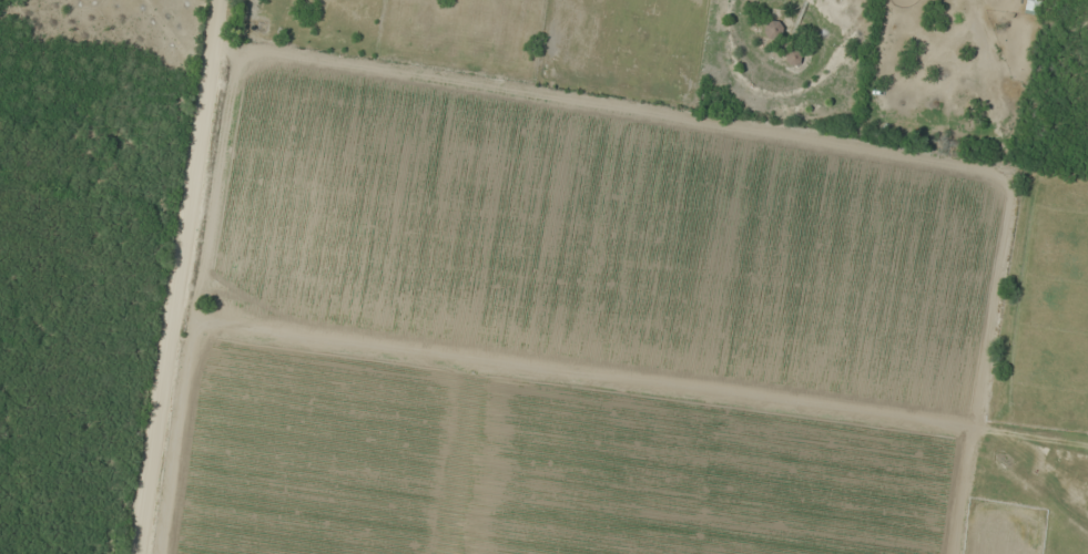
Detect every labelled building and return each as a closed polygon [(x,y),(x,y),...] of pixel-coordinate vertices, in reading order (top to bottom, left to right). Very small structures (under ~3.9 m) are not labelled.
[(764,20),(762,35),(779,38),(781,23),(764,20)] [(801,52),(788,49),(785,61),(798,64),(801,52)]
